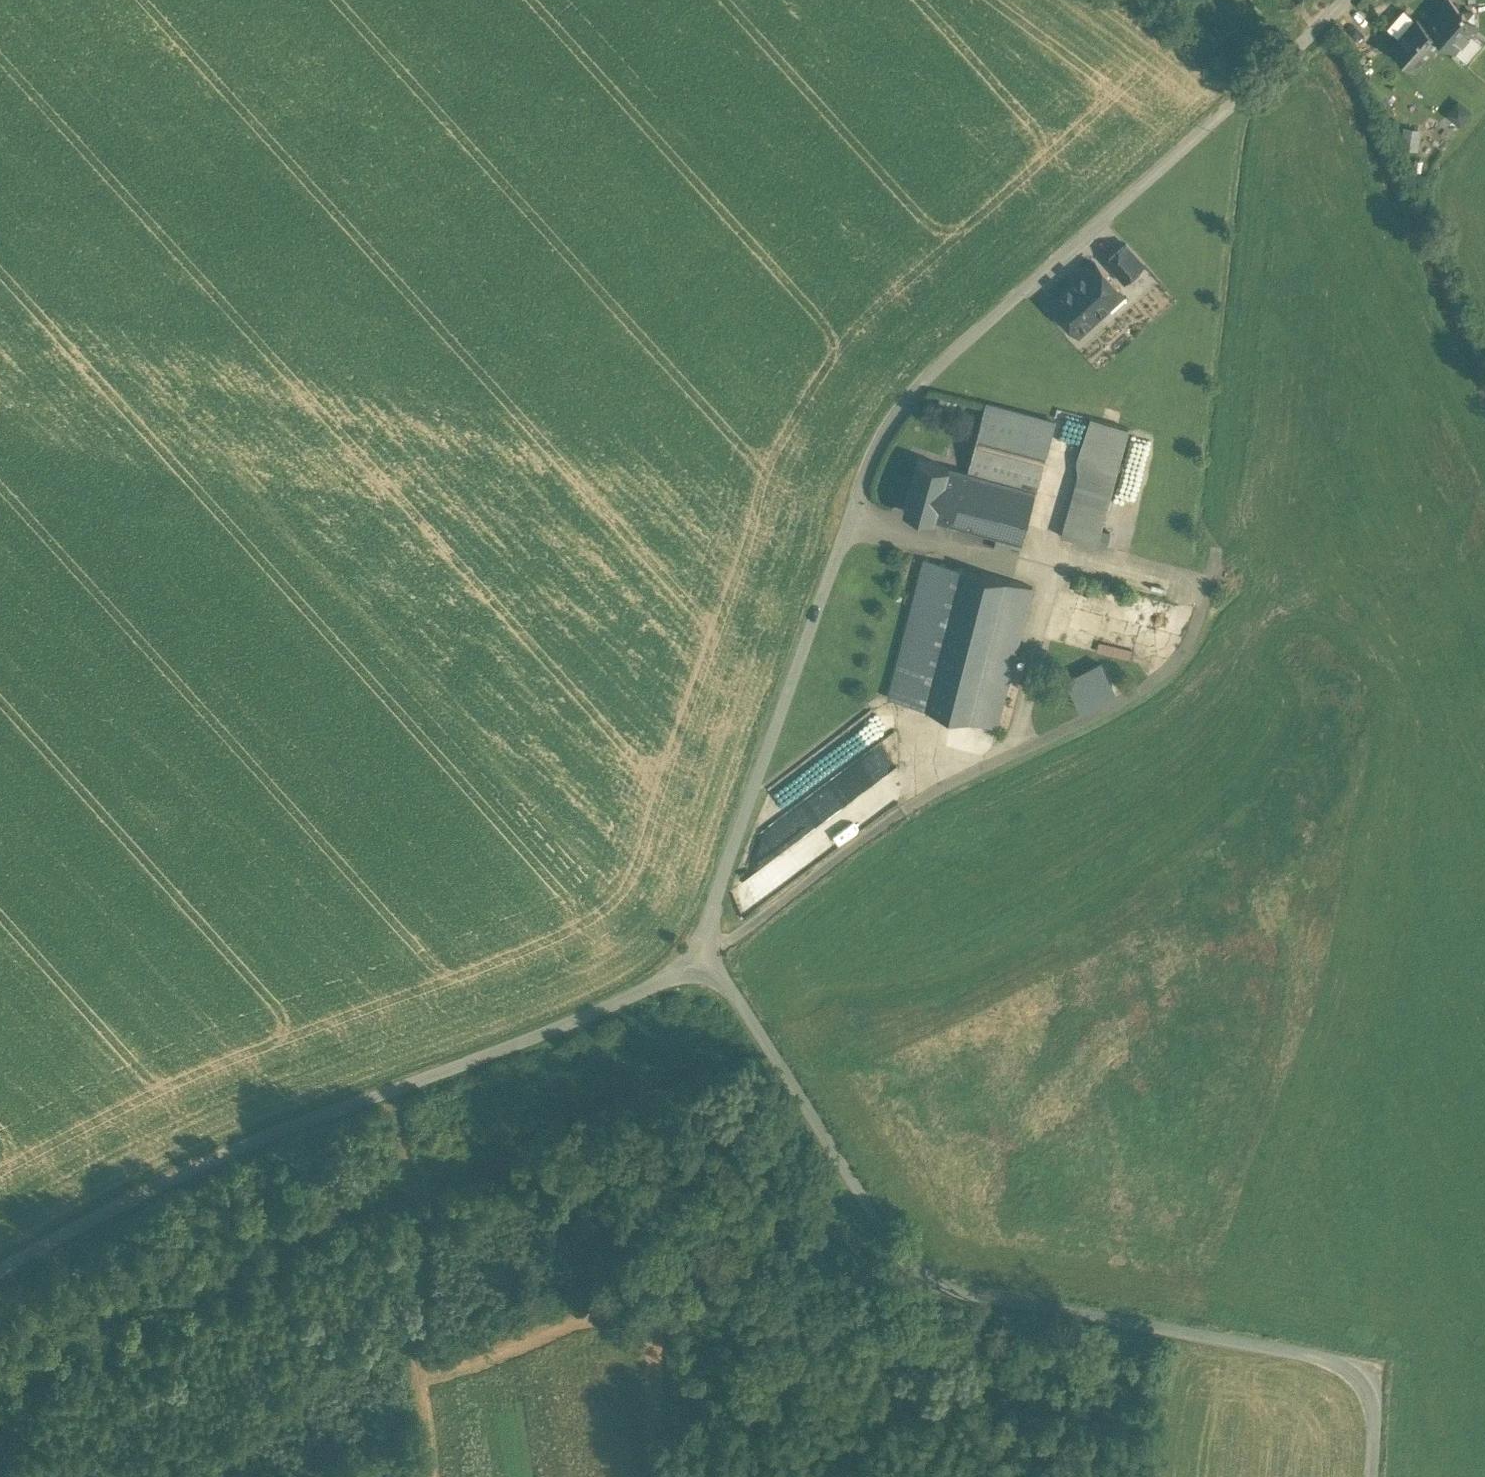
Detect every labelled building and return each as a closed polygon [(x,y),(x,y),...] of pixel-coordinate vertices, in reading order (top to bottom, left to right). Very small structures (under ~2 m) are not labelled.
[(1453,0),(1448,0),(1427,24),(1442,37),(1442,38),(1455,50),(1474,29),(1474,10),(1465,10),(1463,8),(1463,9),(1453,0)] [(1427,24),(1418,16),(1392,46),(1416,67),(1442,38),(1442,37),(1427,24)] [(1457,96),(1444,110),(1458,122),(1470,109),(1457,96)] [(1403,123),(1402,146),(1418,146),(1419,124),(1403,123)] [(1124,291),(1096,260),(1052,300),(1075,325),(1095,307),(1100,313),(1124,291)] [(1055,420),(988,402),(970,472),(1037,490),(1055,420)] [(1093,417),(1079,458),(1078,458),(1079,473),(1062,534),(1097,544),(1101,528),(1129,427),(1093,417)] [(914,445),(900,440),(898,448),(911,453),(914,445)] [(950,466),(919,458),(905,510),(936,518),(950,466)] [(970,472),(950,466),(936,518),(998,535),(1013,539),(1023,542),(1037,490),(970,472)] [(1013,539),(998,535),(995,548),(1010,552),(1013,539)] [(925,558),(903,551),(897,573),(920,579),(925,558)] [(915,604),(891,698),(927,707),(964,568),(925,558),(920,579),(913,604),(915,604)] [(964,568),(927,707),(997,725),(1034,586),(964,568)] [(1157,588),(1159,579),(1138,575),(1136,584),(1157,588)] [(1102,662),(1067,680),(1078,702),(1114,683),(1102,662)] [(878,747),(761,826),(777,850),(782,846),(799,871),(894,807),(876,780),(892,769),(878,747)]
